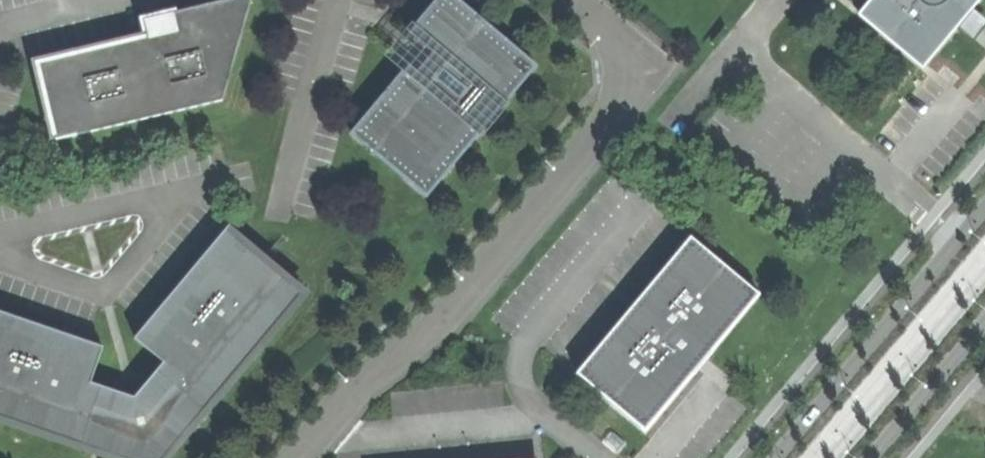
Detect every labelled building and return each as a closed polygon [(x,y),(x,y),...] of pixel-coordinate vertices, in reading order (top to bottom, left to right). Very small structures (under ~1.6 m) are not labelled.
[(56,140),(223,101),(251,0),(226,0),(173,13),(176,30),(97,49),(99,56),(81,60),(80,53),(32,65),(44,117),(50,116),(56,140)] [(351,134),(374,152),(373,153),(374,154),(379,147),(408,172),(402,179),(403,180),(405,178),(426,196),(483,128),(485,129),(486,128),(481,125),(496,107),(500,111),(501,110),(500,108),(536,66),(457,0),(437,0),(408,33),(433,54),(426,63),(418,72),(409,64),(351,134)] [(858,15),(922,69),(959,25),(966,31),(972,24),(979,16),(971,10),(980,0),(870,0),(858,15)] [(88,51),(80,53),(81,60),(99,56),(97,49),(88,51)] [(30,429),(82,447),(94,412),(128,423),(129,426),(130,428),(133,431),(135,433),(139,434),(142,434),(145,433),(149,431),(151,429),(153,427),(154,424),(154,421),(153,417),(176,389),(204,412),(304,294),(288,281),(286,283),(240,244),(242,242),(227,229),(135,339),(163,363),(134,397),(91,383),(103,347),(0,312),(0,419),(30,429)] [(700,353),(706,358),(709,353),(759,294),(691,236),(631,307),(576,373),(645,431),(698,367),(699,366),(693,362),(700,353)] [(702,362),(706,358),(700,353),(693,362),(699,366),(702,362)] [(204,412),(176,389),(153,417),(154,421),(154,424),(153,427),(151,429),(149,431),(145,433),(142,434),(139,434),(135,433),(133,431),(130,428),(129,426),(128,423),(94,412),(82,447),(92,450),(98,452),(106,455),(115,457),(166,457),(188,432),(198,421),(204,412)]
